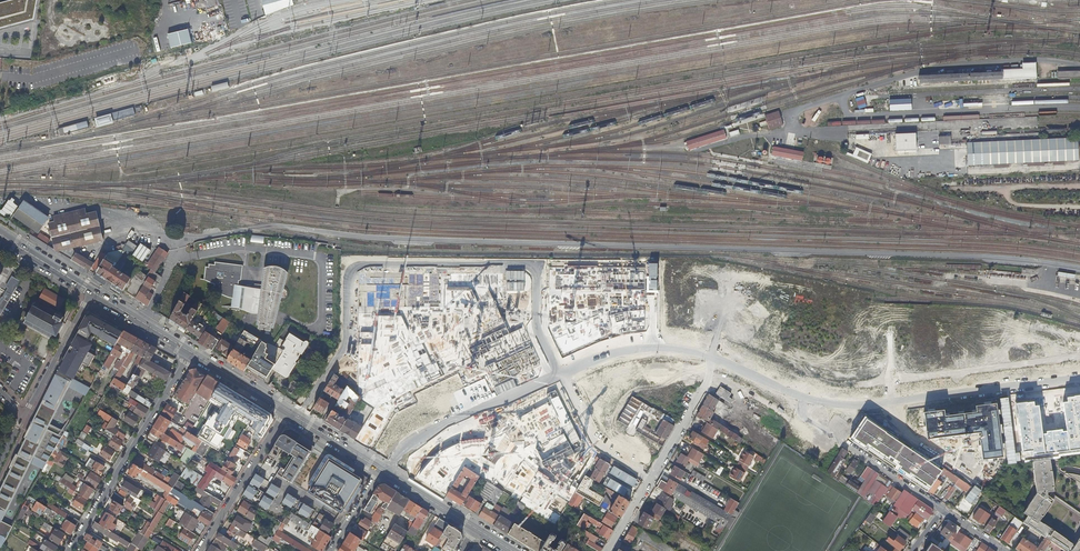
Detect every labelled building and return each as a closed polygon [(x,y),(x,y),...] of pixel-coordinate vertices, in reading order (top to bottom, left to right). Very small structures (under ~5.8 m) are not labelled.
[(34,19),(37,0),(11,0),(0,3),(0,28),(34,19)] [(210,29),(213,43),(228,39),(224,25),(210,29)] [(188,29),(168,34),(171,48),(191,43),(188,29)] [(865,97),(857,98),(859,109),(867,107),(865,97)] [(95,126),(135,115),(133,108),(108,115),(108,116),(94,120),(95,126)] [(782,124),(777,110),(763,115),(768,129),(782,124)] [(88,128),(86,121),(58,128),(60,135),(88,128)] [(727,139),(724,131),(687,143),(689,151),(727,139)] [(940,145),(952,145),(952,137),(939,137),(939,131),(918,132),(919,149),(940,148),(940,145)] [(896,152),(918,151),(917,134),(896,134),(896,152)] [(1079,161),(1078,138),(967,144),(968,167),(1079,161)] [(801,152),(771,147),(770,155),(800,160),(801,152)] [(852,157),(868,163),(872,154),(856,147),(852,157)] [(47,218),(24,201),(14,215),(36,234),(47,218)] [(59,220),(55,221),(49,222),(56,251),(103,240),(96,211),(88,213),(87,210),(85,210),(85,208),(57,214),(59,220)] [(49,243),(51,239),(40,233),(37,237),(49,243)] [(127,243),(122,250),(124,251),(154,272),(167,253),(158,247),(148,262),(145,260),(146,258),(134,252),(135,251),(135,250),(136,249),(127,243)] [(116,263),(124,251),(122,250),(120,248),(107,251),(106,254),(106,255),(107,255),(106,257),(112,261),(112,260),(116,263)] [(77,252),(73,259),(90,270),(93,266),(97,269),(106,254),(101,252),(95,263),(77,252)] [(106,254),(97,269),(95,271),(107,279),(111,282),(112,282),(122,289),(123,289),(131,277),(127,275),(122,271),(121,271),(121,272),(114,268),(112,267),(114,265),(112,264),(113,262),(112,261),(106,257),(107,255),(106,255),(106,254)] [(260,313),(272,315),(275,315),(285,275),(284,274),(282,273),(280,272),(279,271),(277,270),(275,269),(273,269),(271,269),(269,269),(267,269),(265,270),(263,271),(260,288),(237,285),(237,280),(239,279),(241,264),(213,261),(213,263),(207,263),(207,265),(204,265),(202,278),(204,279),(206,280),(210,282),(213,283),(211,291),(214,292),(216,292),(219,293),(220,294),(223,295),(225,296),(234,297),(234,306),(236,307),(238,307),(240,308),(243,309),(246,310),(248,311),(260,313)] [(548,327),(564,356),(601,341),(624,335),(645,332),(645,269),(548,267),(548,327)] [(135,297),(147,305),(153,294),(158,283),(161,277),(154,272),(150,269),(146,275),(149,276),(143,285),(135,297)] [(107,279),(95,271),(95,272),(93,275),(105,282),(107,279)] [(3,310),(19,281),(11,277),(5,287),(7,288),(1,297),(0,298),(0,314),(3,310)] [(143,285),(131,277),(123,289),(135,297),(143,285)] [(120,292),(122,289),(112,282),(109,285),(120,292)] [(488,376),(495,385),(541,364),(523,327),(509,334),(494,301),(482,308),(471,288),(443,288),(442,306),(401,307),(401,316),(359,315),(358,396),(359,398),(365,403),(366,403),(373,408),(355,438),(354,439),(373,451),(394,414),(417,403),(413,394),(458,373),(464,387),(488,376)] [(64,299),(44,289),(39,298),(59,309),(64,299)] [(177,305),(169,319),(176,324),(179,326),(178,330),(183,333),(185,330),(202,304),(184,292),(183,293),(177,305)] [(35,302),(24,323),(53,338),(54,334),(56,335),(58,332),(59,332),(62,325),(63,321),(62,320),(64,316),(56,312),(56,313),(35,302)] [(73,378),(73,379),(82,362),(89,366),(94,355),(88,352),(92,344),(86,341),(92,331),(101,336),(100,338),(115,345),(123,330),(92,313),(86,315),(79,328),(80,329),(75,339),(76,340),(74,343),(73,342),(58,370),(73,378)] [(272,322),(272,315),(260,313),(260,318),(263,318),(264,318),(266,318),(266,320),(269,321),(269,320),(270,320),(271,320),(272,322)] [(216,330),(222,334),(230,322),(223,318),(216,330)] [(263,318),(260,318),(259,324),(258,327),(270,330),(272,322),(271,320),(270,320),(269,320),(269,321),(266,320),(266,318),(264,318),(263,318)] [(187,329),(193,333),(198,325),(192,321),(187,329)] [(205,327),(199,323),(198,325),(193,333),(199,337),(205,327)] [(207,328),(198,342),(203,345),(212,351),(218,340),(214,337),(211,335),(213,332),(207,328)] [(120,358),(115,367),(119,370),(138,338),(123,330),(115,345),(110,353),(115,355),(120,358)] [(240,338),(258,349),(263,342),(244,330),(244,331),(240,338)] [(290,333),(280,347),(284,349),(284,350),(272,368),(287,378),(296,362),(295,362),(301,353),(302,354),(308,344),(308,343),(308,342),(307,341),(306,341),(305,341),(304,342),(290,333)] [(138,338),(119,370),(114,377),(114,378),(111,383),(114,385),(123,391),(139,365),(151,345),(138,338)] [(249,355),(253,357),(258,349),(240,338),(226,359),(244,371),(247,367),(251,360),(239,353),(241,351),(244,351),(246,347),(253,351),(252,352),(251,352),(249,355)] [(224,350),(223,352),(227,355),(236,342),(232,339),(229,344),(221,339),(216,348),(220,350),(222,348),(224,350)] [(284,350),(263,342),(258,349),(253,357),(251,360),(247,367),(257,373),(265,378),(272,368),(284,350)] [(156,348),(151,345),(139,365),(146,369),(156,375),(166,380),(170,373),(148,361),(156,348)] [(239,353),(251,360),(253,357),(249,355),(251,352),(252,352),(253,351),(246,347),(244,351),(241,351),(239,353)] [(115,355),(110,353),(104,364),(109,366),(115,355)] [(140,378),(146,369),(139,365),(123,391),(135,398),(149,407),(152,403),(138,394),(131,389),(132,386),(133,387),(139,377),(140,378)] [(196,368),(189,369),(174,394),(189,404),(195,394),(207,375),(196,368)] [(73,378),(58,370),(53,380),(61,384),(62,381),(63,383),(63,384),(62,385),(61,387),(64,389),(67,390),(69,386),(73,378)] [(293,376),(300,381),(303,376),(296,372),(293,376)] [(335,381),(338,376),(335,373),(324,391),(338,400),(344,390),(334,383),(334,381),(335,381)] [(154,380),(163,385),(166,380),(156,375),(154,380)] [(208,402),(220,382),(207,375),(195,394),(208,402)] [(69,386),(86,396),(90,388),(73,379),(73,378),(69,386)] [(53,380),(50,385),(63,392),(64,389),(61,387),(62,385),(63,384),(63,383),(62,381),(61,384),(53,380)] [(286,390),(291,393),(295,388),(298,384),(293,381),(286,390)] [(107,397),(114,385),(111,383),(104,395),(107,397)] [(297,397),(303,387),(302,386),(298,384),(295,388),(291,393),(297,397)] [(34,451),(36,452),(34,457),(42,461),(40,468),(43,469),(49,459),(56,447),(63,435),(65,431),(62,429),(59,434),(49,429),(46,433),(43,432),(48,422),(63,392),(50,385),(27,431),(24,437),(26,438),(18,454),(16,454),(12,461),(9,468),(11,468),(0,490),(0,518),(34,451)] [(338,400),(329,414),(325,421),(331,424),(340,430),(359,398),(358,396),(347,385),(346,387),(344,390),(338,400)] [(721,387),(714,397),(719,400),(724,404),(726,401),(729,403),(732,399),(728,397),(731,394),(728,392),(730,389),(723,385),(721,387)] [(417,478),(446,496),(464,466),(479,476),(487,481),(496,487),(503,492),(517,501),(525,506),(555,525),(568,504),(575,492),(585,475),(588,469),(591,465),(595,459),(590,456),(579,475),(578,474),(574,480),(570,478),(574,472),(563,465),(561,461),(584,448),(556,390),(514,408),(507,419),(501,428),(496,434),(485,439),(465,441),(449,447),(436,455),(426,465),(417,478)] [(324,395),(322,393),(319,397),(317,402),(313,408),(322,414),(329,403),(324,400),(326,397),(323,396),(324,395)] [(1009,398),(1000,399),(1008,464),(1021,463),(1020,459),(1033,456),(1034,455),(1079,449),(1079,394),(1074,395),(1074,396),(1066,397),(1067,402),(1063,402),(1066,430),(1063,431),(1063,429),(1046,431),(1047,433),(1043,434),(1039,406),(1034,406),(1033,401),(1026,403),(1025,393),(1009,395),(1009,398)] [(736,441),(739,436),(725,427),(713,420),(712,421),(711,420),(709,420),(709,419),(710,419),(715,410),(714,409),(719,400),(714,397),(709,394),(696,416),(707,423),(717,429),(722,432),(736,441)] [(632,396),(619,422),(631,427),(641,405),(653,411),(655,407),(632,396)] [(354,422),(366,403),(365,403),(359,398),(340,430),(347,434),(350,436),(357,425),(356,423),(354,422)] [(134,411),(143,417),(148,409),(139,403),(134,411)] [(177,409),(168,403),(161,414),(171,421),(174,423),(176,424),(181,417),(175,413),(177,409)] [(740,420),(742,416),(735,411),(724,404),(721,408),(732,415),(740,420)] [(982,458),(1003,456),(996,404),(976,406),(976,412),(945,415),(944,410),(924,412),(927,438),(979,432),(982,458)] [(100,409),(98,413),(97,414),(109,421),(105,428),(105,429),(115,435),(120,438),(123,440),(124,439),(126,435),(113,427),(118,420),(111,416),(100,409)] [(133,425),(138,417),(129,411),(124,420),(133,425)] [(164,433),(171,421),(161,414),(154,427),(164,433)] [(674,422),(675,419),(666,415),(657,433),(669,439),(677,424),(674,422)] [(939,474),(942,470),(864,416),(849,439),(927,492),(928,491),(931,486),(938,476),(939,474)] [(643,434),(649,420),(643,418),(637,431),(643,434)] [(59,434),(62,429),(48,422),(43,432),(46,433),(49,429),(59,434)] [(185,427),(191,431),(194,425),(188,422),(185,427)] [(712,438),(717,429),(707,423),(704,428),(702,427),(700,431),(712,438)] [(350,436),(355,438),(362,427),(357,425),(350,436)] [(159,437),(192,457),(195,452),(180,443),(167,435),(164,433),(154,427),(148,435),(157,441),(159,437)] [(400,446),(402,443),(406,445),(413,432),(404,427),(395,443),(400,446)] [(286,436),(296,442),(298,438),(300,434),(290,428),(284,430),(279,437),(286,436)] [(766,436),(767,433),(760,428),(758,432),(765,437),(766,436)] [(115,435),(105,429),(103,433),(110,438),(110,440),(108,442),(110,443),(109,444),(117,449),(123,441),(115,435)] [(172,432),(167,435),(180,443),(183,439),(181,435),(173,430),(172,432)] [(79,437),(83,440),(87,434),(82,431),(79,437)] [(184,436),(199,445),(202,440),(189,432),(187,431),(184,436)] [(698,443),(697,445),(703,449),(708,441),(693,431),(689,438),(694,441),(698,443)] [(252,437),(258,443),(261,437),(255,432),(252,437)] [(663,444),(664,441),(661,440),(662,436),(650,433),(648,439),(663,444)] [(250,439),(242,434),(237,443),(245,448),(250,439)] [(61,450),(68,438),(63,435),(56,447),(61,450)] [(281,448),(289,453),(296,442),(286,436),(279,437),(268,455),(274,459),(281,448)] [(280,468),(278,472),(281,474),(280,476),(292,483),(311,451),(313,448),(301,440),(298,438),(296,442),(289,453),(284,461),(281,467),(280,468)] [(202,456),(209,445),(202,440),(199,445),(195,452),(202,456)] [(84,442),(82,447),(85,448),(89,451),(92,447),(84,442)] [(158,462),(165,450),(155,444),(147,455),(158,462)] [(109,460),(115,451),(106,445),(100,454),(109,460)] [(66,460),(69,455),(61,450),(56,447),(49,459),(62,467),(65,462),(63,461),(64,458),(66,460)] [(238,450),(234,447),(228,456),(236,461),(238,458),(235,455),(238,450)] [(690,451),(688,457),(696,462),(698,463),(703,454),(691,447),(689,451),(690,451)] [(847,452),(842,448),(827,472),(833,476),(845,460),(843,458),(847,452)] [(739,461),(738,464),(746,469),(753,457),(744,451),(739,460),(739,461)] [(323,456),(307,482),(310,484),(307,490),(341,511),(344,506),(347,508),(363,481),(361,480),(361,479),(362,479),(362,478),(363,477),(362,476),(361,475),(360,475),(328,455),(327,455),(327,454),(326,454),(326,453),(325,453),(324,454),(323,455),(323,456)] [(698,466),(699,463),(698,463),(696,462),(688,457),(681,453),(676,463),(684,467),(688,461),(695,464),(698,466)] [(759,454),(756,459),(764,464),(767,460),(759,454)] [(141,460),(135,456),(132,462),(134,463),(144,469),(148,472),(151,474),(166,483),(168,480),(164,478),(169,471),(166,470),(163,475),(157,471),(156,473),(155,472),(156,471),(140,461),(141,460)] [(599,460),(594,468),(596,468),(591,477),(599,482),(610,464),(596,456),(595,458),(599,460)] [(34,457),(32,463),(40,468),(42,461),(34,457)] [(92,469),(96,462),(92,459),(88,467),(92,469)] [(275,466),(280,468),(281,467),(284,461),(279,459),(275,466)] [(227,460),(223,468),(231,473),(234,468),(233,468),(235,464),(227,460)] [(852,460),(846,470),(851,473),(857,464),(852,460)] [(1028,516),(1023,522),(1045,537),(1048,539),(1051,536),(1053,531),(1051,530),(1051,529),(1045,524),(1044,524),(1038,520),(1039,519),(1041,520),(1043,517),(1052,504),(1051,503),(1054,500),(1049,497),(1053,492),(1054,491),(1053,487),(1054,487),(1052,471),(1051,471),(1050,460),(1032,462),(1033,470),(1035,485),(1036,485),(1037,493),(1028,506),(1028,507),(1024,513),(1028,516)] [(210,461),(206,468),(223,479),(222,480),(226,482),(225,484),(229,486),(230,484),(232,485),(236,478),(217,466),(212,462),(210,461)] [(96,462),(92,469),(101,475),(104,470),(103,469),(104,466),(96,462)] [(141,473),(144,469),(134,463),(128,474),(135,478),(138,472),(141,473)] [(739,481),(746,469),(738,464),(736,467),(735,467),(730,476),(739,481)] [(202,475),(187,466),(186,467),(181,476),(195,485),(202,475)] [(461,505),(462,503),(470,491),(479,476),(464,466),(446,496),(461,505)] [(680,479),(685,471),(675,466),(670,474),(680,479)] [(860,488),(856,485),(853,483),(842,476),(840,478),(838,480),(863,497),(875,480),(879,474),(867,466),(860,476),(865,479),(860,488)] [(202,475),(195,485),(197,486),(211,495),(215,487),(212,485),(215,481),(215,478),(221,482),(222,480),(223,479),(206,468),(202,475)] [(943,475),(955,483),(959,478),(943,468),(942,470),(939,474),(942,476),(943,475)] [(693,470),(690,474),(696,478),(703,482),(705,477),(693,470)] [(91,471),(85,481),(96,487),(102,478),(91,471)] [(167,490),(162,497),(165,499),(166,499),(169,495),(171,492),(173,487),(171,486),(168,484),(166,483),(151,474),(148,472),(145,477),(167,490)] [(175,472),(168,484),(171,486),(173,487),(175,484),(178,480),(181,476),(179,475),(175,472)] [(255,473),(252,478),(261,484),(261,483),(264,479),(255,473)] [(875,480),(888,489),(890,485),(892,482),(880,473),(879,474),(875,480)] [(730,517),(731,515),(724,510),(664,475),(662,474),(655,486),(719,523),(724,526),(725,524),(730,517)] [(693,484),(696,478),(690,474),(689,474),(685,480),(693,484)] [(1079,484),(1079,476),(1074,475),(1066,474),(1079,484)] [(586,489),(591,479),(585,475),(575,492),(583,496),(620,518),(630,501),(619,495),(613,504),(611,502),(605,495),(602,499),(586,489)] [(185,485),(182,488),(180,492),(199,504),(204,496),(195,490),(197,486),(195,485),(181,476),(178,480),(185,485)] [(939,477),(938,476),(931,486),(928,491),(932,494),(939,484),(941,481),(938,480),(939,479),(938,478),(939,477)] [(62,478),(60,482),(70,488),(75,491),(87,499),(94,489),(85,483),(80,492),(79,492),(79,491),(76,489),(77,488),(62,478)] [(259,487),(261,484),(252,478),(250,482),(259,487)] [(955,484),(966,492),(970,486),(959,478),(955,483),(955,484)] [(125,480),(120,487),(131,494),(136,497),(139,492),(138,491),(140,489),(125,480)] [(888,489),(875,480),(863,497),(868,500),(872,494),(880,499),(884,494),(888,489)] [(482,503),(478,509),(481,511),(484,506),(496,487),(487,481),(478,495),(484,499),(481,503),(482,503)] [(243,494),(252,499),(252,498),(258,489),(259,487),(250,482),(243,494)] [(280,489),(271,483),(266,492),(271,494),(273,490),(278,493),(280,489)] [(379,508),(372,519),(374,521),(377,523),(386,508),(396,492),(384,484),(379,485),(363,510),(369,513),(377,501),(376,501),(378,497),(380,498),(385,502),(385,503),(383,503),(381,507),(379,508)] [(721,502),(725,495),(706,484),(701,491),(721,502)] [(616,496),(617,494),(601,485),(600,488),(614,496),(616,496)] [(892,487),(890,485),(888,489),(884,494),(887,496),(892,487)] [(195,490),(204,496),(211,500),(212,501),(219,505),(222,501),(211,495),(197,486),(195,490)] [(955,488),(953,486),(952,487),(949,492),(944,498),(947,500),(951,494),(955,488)] [(196,513),(193,516),(199,520),(207,525),(214,513),(210,510),(208,513),(199,508),(201,505),(199,504),(180,492),(173,487),(171,492),(180,498),(178,502),(196,513)] [(484,506),(491,511),(495,504),(503,492),(496,487),(484,506)] [(901,493),(892,487),(887,496),(896,501),(901,493)] [(252,498),(259,503),(265,493),(258,489),(252,498)] [(916,512),(914,514),(910,520),(909,522),(916,527),(923,518),(927,520),(933,513),(932,508),(904,489),(901,493),(896,501),(890,510),(898,517),(904,521),(906,517),(908,515),(899,508),(901,505),(904,500),(913,506),(912,509),(916,512)] [(267,509),(278,493),(273,490),(271,494),(266,492),(265,493),(259,503),(259,504),(267,509)] [(462,503),(470,508),(475,500),(473,498),(475,494),(470,491),(462,503)] [(386,508),(394,514),(403,500),(403,496),(396,492),(386,508)] [(577,504),(583,496),(575,492),(568,504),(577,509),(579,505),(577,504)] [(287,493),(282,502),(291,507),(296,499),(287,493)] [(668,510),(671,504),(673,500),(668,496),(662,493),(657,503),(662,506),(666,508),(668,510)] [(139,501),(140,500),(138,499),(136,497),(131,494),(125,505),(132,510),(135,506),(134,506),(138,500),(139,501)] [(872,494),(868,500),(876,506),(880,499),(872,494)] [(27,510),(34,498),(29,495),(22,507),(27,510)] [(78,495),(72,504),(81,509),(87,500),(78,495)] [(177,500),(169,495),(166,499),(170,502),(171,503),(174,505),(177,500)] [(157,510),(165,499),(162,497),(160,496),(155,504),(150,500),(148,505),(157,510)] [(204,496),(199,504),(201,505),(207,509),(210,505),(208,504),(211,500),(204,496)] [(403,510),(409,500),(403,496),(403,500),(394,514),(399,516),(403,510)] [(478,509),(482,503),(481,503),(479,502),(481,500),(477,497),(475,500),(470,508),(475,511),(477,508),(478,509)] [(731,498),(724,510),(731,515),(734,510),(739,503),(731,498)] [(162,514),(165,510),(166,507),(170,502),(166,499),(159,511),(162,514)] [(291,507),(298,511),(303,504),(296,499),(291,507)] [(64,524),(61,528),(71,534),(76,525),(71,522),(67,519),(60,515),(57,512),(47,507),(46,506),(43,504),(37,500),(32,509),(40,515),(41,513),(40,512),(43,508),(45,509),(43,512),(44,513),(44,514),(48,516),(48,515),(52,518),(53,516),(54,517),(58,519),(60,520),(59,521),(64,524)] [(116,517),(123,506),(114,500),(111,505),(112,506),(108,512),(116,517)] [(404,515),(414,521),(422,508),(409,500),(403,510),(406,512),(404,515)] [(910,512),(912,509),(913,506),(904,500),(901,505),(910,511),(910,512)] [(246,515),(246,516),(252,520),(257,512),(251,508),(252,506),(244,501),(238,510),(246,515)] [(515,505),(522,510),(525,506),(517,501),(515,505)] [(49,502),(46,506),(47,507),(57,512),(60,515),(67,519),(69,515),(49,502)] [(298,512),(307,517),(312,509),(303,503),(303,504),(298,511),(298,512)] [(661,517),(666,508),(662,506),(657,503),(652,511),(661,517)] [(502,508),(495,504),(491,511),(485,520),(492,524),(498,515),(498,514),(502,508)] [(208,513),(210,510),(207,509),(201,505),(199,508),(208,513)] [(908,515),(910,511),(901,505),(899,508),(908,515)] [(491,511),(484,506),(481,511),(478,516),(485,520),(491,511)] [(1002,515),(1005,510),(999,506),(994,513),(991,518),(985,526),(983,530),(988,533),(997,521),(996,521),(1001,514),(1002,515)] [(33,516),(34,515),(27,510),(22,507),(16,520),(20,522),(22,518),(24,519),(26,516),(24,515),(26,512),(33,516)] [(499,515),(493,525),(500,529),(506,519),(507,518),(511,512),(503,507),(502,508),(498,514),(499,515)] [(418,529),(428,512),(422,508),(414,521),(411,526),(418,529)] [(973,518),(985,526),(991,518),(989,516),(989,515),(979,508),(973,518)] [(879,513),(873,509),(871,513),(876,516),(876,517),(879,513)] [(739,512),(734,510),(731,515),(730,517),(735,518),(739,512)] [(890,528),(898,517),(890,510),(882,522),(890,528)] [(148,537),(163,514),(162,514),(159,511),(151,523),(144,535),(147,537),(148,537)] [(292,512),(289,511),(289,512),(287,515),(286,517),(311,533),(312,532),(314,533),(312,537),(313,537),(312,539),(313,540),(310,544),(321,550),(322,550),(331,536),(315,527),(313,525),(312,525),(292,512)] [(659,521),(661,517),(652,511),(650,515),(654,517),(659,521)] [(914,514),(910,512),(910,511),(908,515),(906,517),(910,520),(914,514)] [(107,512),(99,524),(109,529),(111,525),(115,528),(117,525),(113,522),(116,517),(108,512),(107,512)] [(186,512),(179,524),(185,528),(190,531),(195,524),(196,525),(199,520),(193,516),(188,513),(186,512)] [(607,512),(602,521),(611,527),(616,517),(607,512)] [(647,528),(654,517),(650,515),(644,512),(638,522),(647,528)] [(582,528),(583,525),(587,518),(589,519),(588,519),(599,526),(600,523),(584,513),(576,525),(582,528)] [(870,524),(876,516),(871,513),(865,520),(866,522),(870,524)] [(237,515),(232,524),(246,533),(251,524),(237,515)] [(735,518),(730,517),(725,524),(729,529),(736,518),(735,518)] [(170,527),(174,521),(170,519),(169,518),(165,524),(170,527)] [(362,519),(359,524),(368,529),(371,525),(369,524),(371,521),(365,518),(363,520),(362,519)] [(425,540),(435,545),(440,536),(442,534),(448,524),(438,518),(425,540)] [(325,519),(319,529),(328,534),(334,524),(325,519)] [(513,519),(512,521),(511,522),(506,519),(500,529),(506,533),(515,520),(513,519)] [(13,526),(0,520),(0,526),(2,528),(3,526),(10,530),(13,526)] [(127,546),(129,542),(118,535),(114,533),(111,531),(109,529),(99,524),(95,521),(92,526),(107,535),(117,541),(118,540),(127,546)] [(148,521),(140,533),(144,535),(151,523),(148,521)] [(50,532),(53,527),(45,522),(42,527),(50,532)] [(957,531),(960,528),(952,522),(951,524),(948,522),(942,531),(943,532),(942,532),(950,538),(952,539),(957,531)] [(395,523),(378,549),(381,550),(395,550),(407,532),(407,531),(395,523)] [(514,523),(508,534),(535,550),(540,550),(545,542),(514,523)] [(719,523),(712,535),(717,538),(724,526),(719,523)] [(232,524),(225,536),(231,540),(233,537),(235,538),(236,535),(238,536),(239,534),(243,536),(246,533),(232,524)] [(442,550),(452,550),(461,537),(460,531),(448,524),(442,534),(447,537),(448,539),(441,550),(442,550)] [(596,531),(608,538),(613,530),(603,525),(600,530),(597,528),(596,531)] [(1016,530),(1009,525),(1000,538),(1008,543),(1016,530)] [(3,545),(10,530),(3,526),(2,528),(0,526),(0,544),(3,545)] [(413,536),(418,529),(411,526),(407,531),(407,532),(413,536)] [(638,529),(632,526),(623,540),(629,544),(638,529)] [(113,527),(111,531),(114,533),(118,535),(120,532),(113,527)] [(357,530),(356,529),(353,533),(363,539),(367,532),(359,527),(357,530)] [(189,544),(195,534),(192,532),(190,531),(185,528),(179,537),(189,544)] [(641,529),(640,528),(639,530),(641,531),(638,536),(663,550),(678,550),(641,529)] [(59,544),(65,534),(56,529),(50,538),(59,544)] [(901,529),(898,533),(907,540),(910,536),(901,529)] [(277,530),(275,534),(281,538),(282,539),(292,545),(299,549),(302,550),(312,550),(297,542),(277,530)] [(957,531),(952,539),(951,540),(950,542),(963,550),(965,550),(969,545),(972,541),(957,531)] [(234,548),(237,544),(231,540),(225,536),(219,532),(216,537),(234,548)] [(362,539),(350,532),(342,544),(354,550),(367,550),(358,546),(362,539)] [(103,542),(88,533),(84,539),(89,541),(104,550),(106,550),(108,549),(101,544),(103,542)] [(248,542),(253,536),(248,533),(244,538),(248,542)] [(551,533),(545,542),(540,550),(560,550),(566,542),(561,539),(559,543),(559,544),(556,548),(555,549),(550,546),(550,544),(552,540),(553,539),(556,536),(551,533)] [(1078,541),(1074,546),(1072,545),(1073,544),(1067,540),(1057,533),(1053,538),(1051,536),(1048,539),(1050,541),(1052,542),(1061,548),(1065,550),(1079,550),(1079,537),(1078,541)] [(278,543),(281,538),(275,534),(272,539),(278,543)] [(595,543),(598,537),(592,534),(589,537),(588,540),(595,543)] [(140,549),(147,537),(144,535),(137,547),(139,548),(140,549)] [(262,538),(260,542),(267,546),(272,539),(268,536),(266,540),(262,538)] [(440,536),(435,545),(432,550),(431,550),(440,550),(436,548),(443,537),(440,536)] [(896,538),(893,541),(891,539),(889,537),(886,540),(896,547),(893,550),(901,550),(899,550),(900,549),(900,550),(901,550),(903,548),(902,547),(902,546),(906,542),(898,536),(896,538)] [(153,541),(155,542),(170,550),(178,550),(176,549),(163,541),(162,542),(155,537),(153,541)] [(973,548),(978,540),(974,537),(972,541),(969,545),(973,548)] [(1023,537),(1015,548),(1020,550),(1035,550),(1038,548),(1023,537)] [(1050,541),(1048,539),(1045,537),(1038,548),(1035,550),(1043,550),(1050,541)] [(264,550),(267,546),(260,542),(256,539),(252,544),(264,550)] [(47,550),(55,550),(58,547),(46,540),(41,547),(47,550)] [(214,540),(212,544),(222,550),(223,550),(225,550),(227,548),(214,540)] [(599,550),(601,550),(602,548),(595,543),(588,540),(586,543),(599,550)] [(85,547),(91,550),(97,550),(98,549),(101,550),(104,550),(89,541),(85,547)] [(1052,550),(1059,550),(1061,548),(1052,542),(1049,545),(1053,548),(1051,550),(1052,550)] [(125,550),(134,550),(137,547),(134,545),(130,543),(127,548),(125,550)] [(989,547),(982,543),(977,550),(974,549),(973,550),(986,550),(989,547)]
